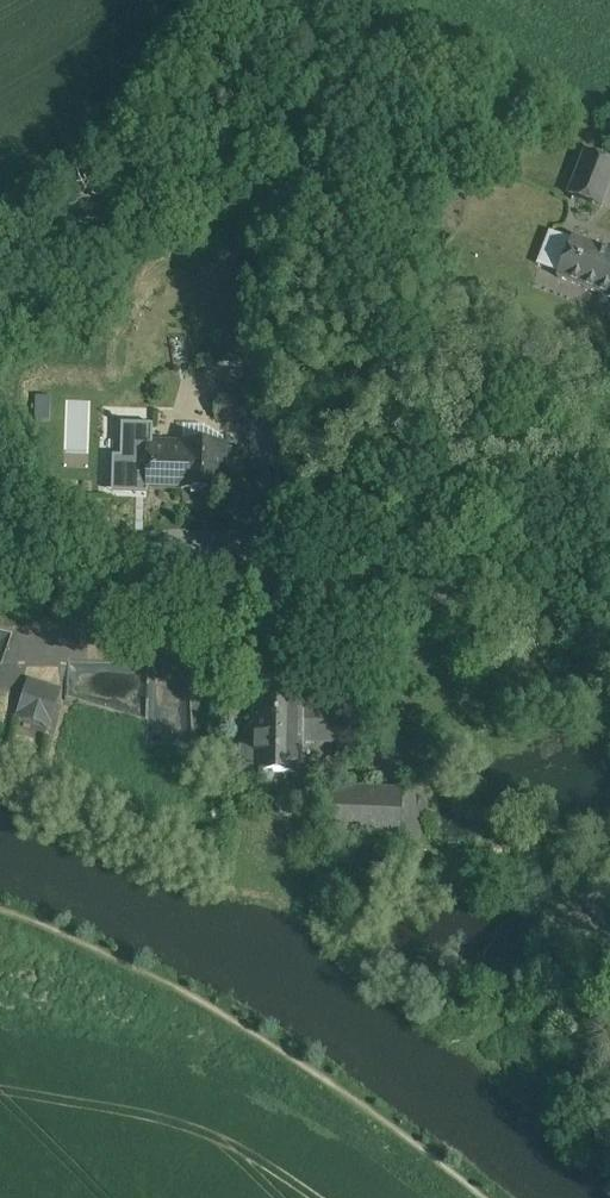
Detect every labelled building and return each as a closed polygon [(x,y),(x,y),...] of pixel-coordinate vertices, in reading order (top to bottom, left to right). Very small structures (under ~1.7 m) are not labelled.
[(584,159),(567,203),(601,216),(609,191),(609,168),(584,159)] [(244,219),(237,215),(227,224),(230,228),(238,231),(243,232),(244,219)] [(572,248),(556,290),(609,310),(609,262),(572,248)] [(264,302),(252,301),(251,313),(263,314),(264,302)] [(233,401),(256,401),(257,388),(234,387),(233,401)] [(152,430),(121,429),(120,462),(112,463),(112,486),(134,487),(134,495),(146,495),(147,448),(148,448),(152,448),(152,430)] [(152,448),(148,448),(146,495),(180,495),(182,449),(152,448)] [(223,450),(182,449),(180,495),(221,497),(222,478),(224,478),(225,463),(222,463),(223,450)] [(261,652),(259,652),(259,657),(259,693),(256,693),(255,751),(255,775),(255,777),(296,777),(297,740),(297,738),(303,738),(303,715),(297,715),(298,676),(295,676),(296,653),(261,652)] [(29,684),(20,716),(47,723),(56,691),(29,684)] [(345,710),(308,709),(303,715),(303,738),(297,738),(297,740),(302,740),(302,743),(344,743),(345,710)] [(255,751),(247,751),(246,775),(255,775),(255,751)] [(338,794),(336,825),(349,825),(348,834),(375,835),(376,796),(338,794)]
